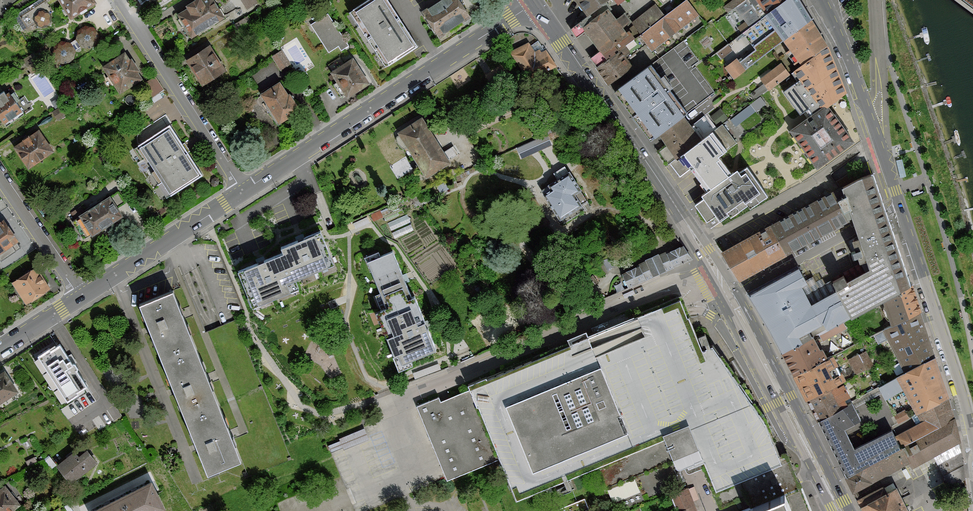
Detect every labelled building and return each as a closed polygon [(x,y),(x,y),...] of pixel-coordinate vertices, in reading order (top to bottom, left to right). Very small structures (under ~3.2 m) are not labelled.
[(13,16),(22,31),(53,11),(49,5),(56,0),(38,0),(13,16)] [(71,18),(95,3),(94,0),(60,0),(71,18)] [(177,15),(191,37),(223,16),(213,0),(195,0),(187,6),(188,8),(177,15)] [(415,47),(386,0),(371,0),(352,12),(385,65),(415,47)] [(421,12),(439,37),(470,18),(458,0),(439,0),(421,12)] [(578,4),(581,7),(587,15),(606,1),(608,0),(576,0),(578,4)] [(640,34),(652,50),(698,15),(687,0),(685,0),(664,16),(640,34)] [(745,0),(732,0),(724,6),(728,12),(736,7),(745,0)] [(756,50),(739,62),(737,58),(725,67),(734,79),(745,71),(744,69),(783,39),(811,19),(799,0),(784,0),(751,28),(743,33),(756,50)] [(784,0),(745,0),(736,7),(751,28),(784,0)] [(606,1),(587,15),(570,29),(576,37),(584,30),(600,51),(590,58),(596,66),(625,45),(640,34),(633,25),(625,31),(622,27),(630,21),(624,13),(616,19),(609,10),(611,8),(606,1)] [(631,22),(633,25),(640,34),(664,16),(655,4),(631,22)] [(347,45),(327,14),(311,25),(328,51),(338,45),(341,49),(347,45)] [(801,64),(826,44),(811,19),(783,39),(801,64)] [(77,30),(76,38),(80,45),(89,47),(97,42),(99,34),(94,26),(85,25),(77,30)] [(54,45),(52,53),(57,60),(66,62),(74,58),(76,50),(70,42),(61,40),(54,45)] [(528,42),(510,51),(528,82),(557,66),(547,49),(544,50),(538,41),(530,45),(528,42)] [(807,88),(837,65),(826,44),(801,64),(794,70),(807,88)] [(209,45),(186,60),(202,85),(225,70),(209,45)] [(595,68),(608,85),(633,67),(625,56),(630,52),(625,45),(596,66),(595,68)] [(281,50),(272,56),(280,70),(290,64),(281,50)] [(124,52),(102,66),(120,93),(141,79),(136,71),(139,70),(131,59),(129,60),(124,52)] [(353,58),(330,72),(347,97),(369,83),(353,58)] [(780,63),(760,78),(769,89),(789,74),(780,63)] [(651,65),(614,92),(642,129),(647,135),(651,140),(658,135),(683,116),(687,113),(651,65)] [(817,110),(826,103),(828,106),(847,92),(837,65),(807,88),(804,90),(805,92),(775,114),(782,123),(793,114),(795,117),(812,104),(817,110)] [(145,80),(153,94),(164,88),(156,74),(145,80)] [(279,82),(261,93),(279,123),(300,110),(289,93),(286,95),(279,82)] [(4,122),(15,114),(17,116),(30,107),(23,98),(16,103),(8,92),(5,94),(4,92),(0,94),(0,116),(4,122)] [(51,101),(55,108),(67,101),(63,94),(51,101)] [(761,94),(732,118),(738,125),(767,101),(761,94)] [(55,108),(52,110),(57,119),(72,110),(67,101),(55,108)] [(790,130),(817,167),(853,141),(828,106),(826,103),(817,110),(790,130)] [(721,108),(711,116),(718,126),(728,118),(721,108)] [(683,116),(658,135),(665,145),(657,151),(668,165),(670,163),(717,128),(714,124),(711,125),(704,116),(691,126),(683,116)] [(421,117),(397,132),(426,177),(450,162),(421,117)] [(717,128),(670,163),(679,176),(689,169),(706,192),(733,172),(720,154),(736,142),(722,125),(717,128)] [(143,143),(135,148),(141,159),(146,156),(155,170),(151,173),(166,197),(201,174),(170,126),(143,143)] [(39,130),(14,146),(28,168),(53,151),(39,130)] [(522,157),(553,143),(548,131),(517,145),(522,157)] [(559,220),(587,201),(564,165),(553,173),(556,179),(548,184),(550,188),(542,193),(559,220)] [(704,197),(695,204),(711,226),(729,213),(731,216),(747,204),(750,207),(767,194),(747,167),(739,173),(737,169),(733,172),(706,192),(702,195),(704,197)] [(853,220),(883,204),(872,173),(859,178),(855,172),(837,180),(841,187),(798,210),(805,222),(832,207),(843,226),(853,220)] [(117,191),(72,221),(83,238),(91,233),(92,235),(122,215),(117,207),(125,202),(117,191)] [(868,260),(870,268),(883,300),(910,285),(889,221),(885,211),(884,208),(883,204),(853,220),(855,226),(860,238),(852,240),(859,262),(868,260)] [(832,207),(805,222),(816,241),(843,226),(832,207)] [(798,210),(768,226),(785,258),(816,241),(805,222),(798,210)] [(0,221),(0,252),(17,241),(3,219),(0,221)] [(740,283),(785,258),(768,226),(721,251),(740,283)] [(283,253),(244,269),(258,303),(290,290),(286,282),(333,262),(320,231),(281,247),(283,253)] [(622,274),(629,288),(691,260),(684,245),(668,252),(667,251),(659,254),(658,253),(637,263),(638,266),(622,274)] [(392,252),(368,261),(386,307),(377,310),(400,369),(412,364),(409,358),(435,348),(414,296),(411,298),(392,252)] [(851,316),(835,286),(811,299),(801,282),(806,279),(799,265),(749,292),(781,351),(813,334),(848,317),(851,316)] [(36,266),(12,282),(26,304),(50,288),(36,266)] [(835,286),(851,316),(883,300),(870,268),(859,274),(847,281),(843,275),(832,280),(835,286)] [(806,279),(801,282),(811,299),(835,286),(832,280),(824,284),(822,279),(815,282),(812,276),(806,279)] [(892,325),(920,312),(910,285),(883,300),(892,325)] [(172,291),(139,304),(150,329),(163,361),(196,348),(182,315),(172,291)] [(437,397),(416,405),(447,480),(501,457),(518,498),(597,465),(607,487),(674,459),(677,467),(690,461),(701,457),(722,506),(746,496),(747,500),(748,503),(796,483),(799,482),(796,477),(785,450),(776,454),(762,418),(747,397),(739,385),(712,345),(701,350),(685,312),(682,304),(679,299),(487,379),(486,377),(470,384),(472,388),(440,402),(437,397)] [(883,329),(888,339),(924,324),(920,312),(892,325),(883,329)] [(935,355),(924,324),(888,339),(904,372),(935,355)] [(813,334),(781,351),(794,375),(828,357),(822,347),(820,349),(813,334)] [(59,336),(30,356),(40,372),(35,376),(45,390),(50,387),(63,405),(92,386),(59,336)] [(196,348),(163,361),(175,391),(186,418),(219,405),(196,348)] [(866,351),(847,360),(854,375),(873,366),(866,351)] [(794,375),(798,386),(838,365),(833,355),(828,358),(828,357),(794,375)] [(916,412),(948,396),(935,355),(904,372),(879,387),(885,398),(903,388),(909,399),(916,412)] [(838,365),(798,386),(806,400),(837,384),(846,380),(838,365)] [(0,373),(0,403),(18,391),(4,370),(0,373)] [(806,400),(817,420),(847,404),(844,399),(850,396),(844,383),(838,386),(837,384),(806,400)] [(900,445),(954,417),(948,396),(916,412),(921,421),(895,435),(900,445)] [(829,442),(844,473),(900,445),(895,435),(892,429),(854,448),(847,433),(844,427),(860,419),(852,403),(847,404),(817,420),(829,442)] [(219,405),(186,418),(197,446),(208,472),(241,459),(219,405)] [(910,417),(905,409),(894,415),(898,423),(910,417)] [(954,417),(900,445),(844,473),(853,492),(873,482),(872,481),(909,462),(912,467),(933,455),(958,442),(954,417)] [(964,479),(958,442),(933,455),(950,486),(964,479)] [(74,451),(57,465),(72,482),(96,461),(86,449),(78,456),(74,451)] [(8,495),(19,509),(20,510),(22,510),(40,497),(27,481),(8,495)] [(93,510),(157,510),(165,507),(152,481),(93,510)] [(799,482),(796,483),(748,503),(743,505),(745,510),(741,510),(811,510),(799,482)] [(863,510),(909,510),(897,487),(887,492),(884,485),(857,499),(863,510)] [(671,493),(678,510),(698,510),(688,486),(671,493)] [(0,497),(0,510),(16,510),(19,509),(8,495),(6,492),(0,497)] [(584,498),(553,510),(589,510),(584,498)]
